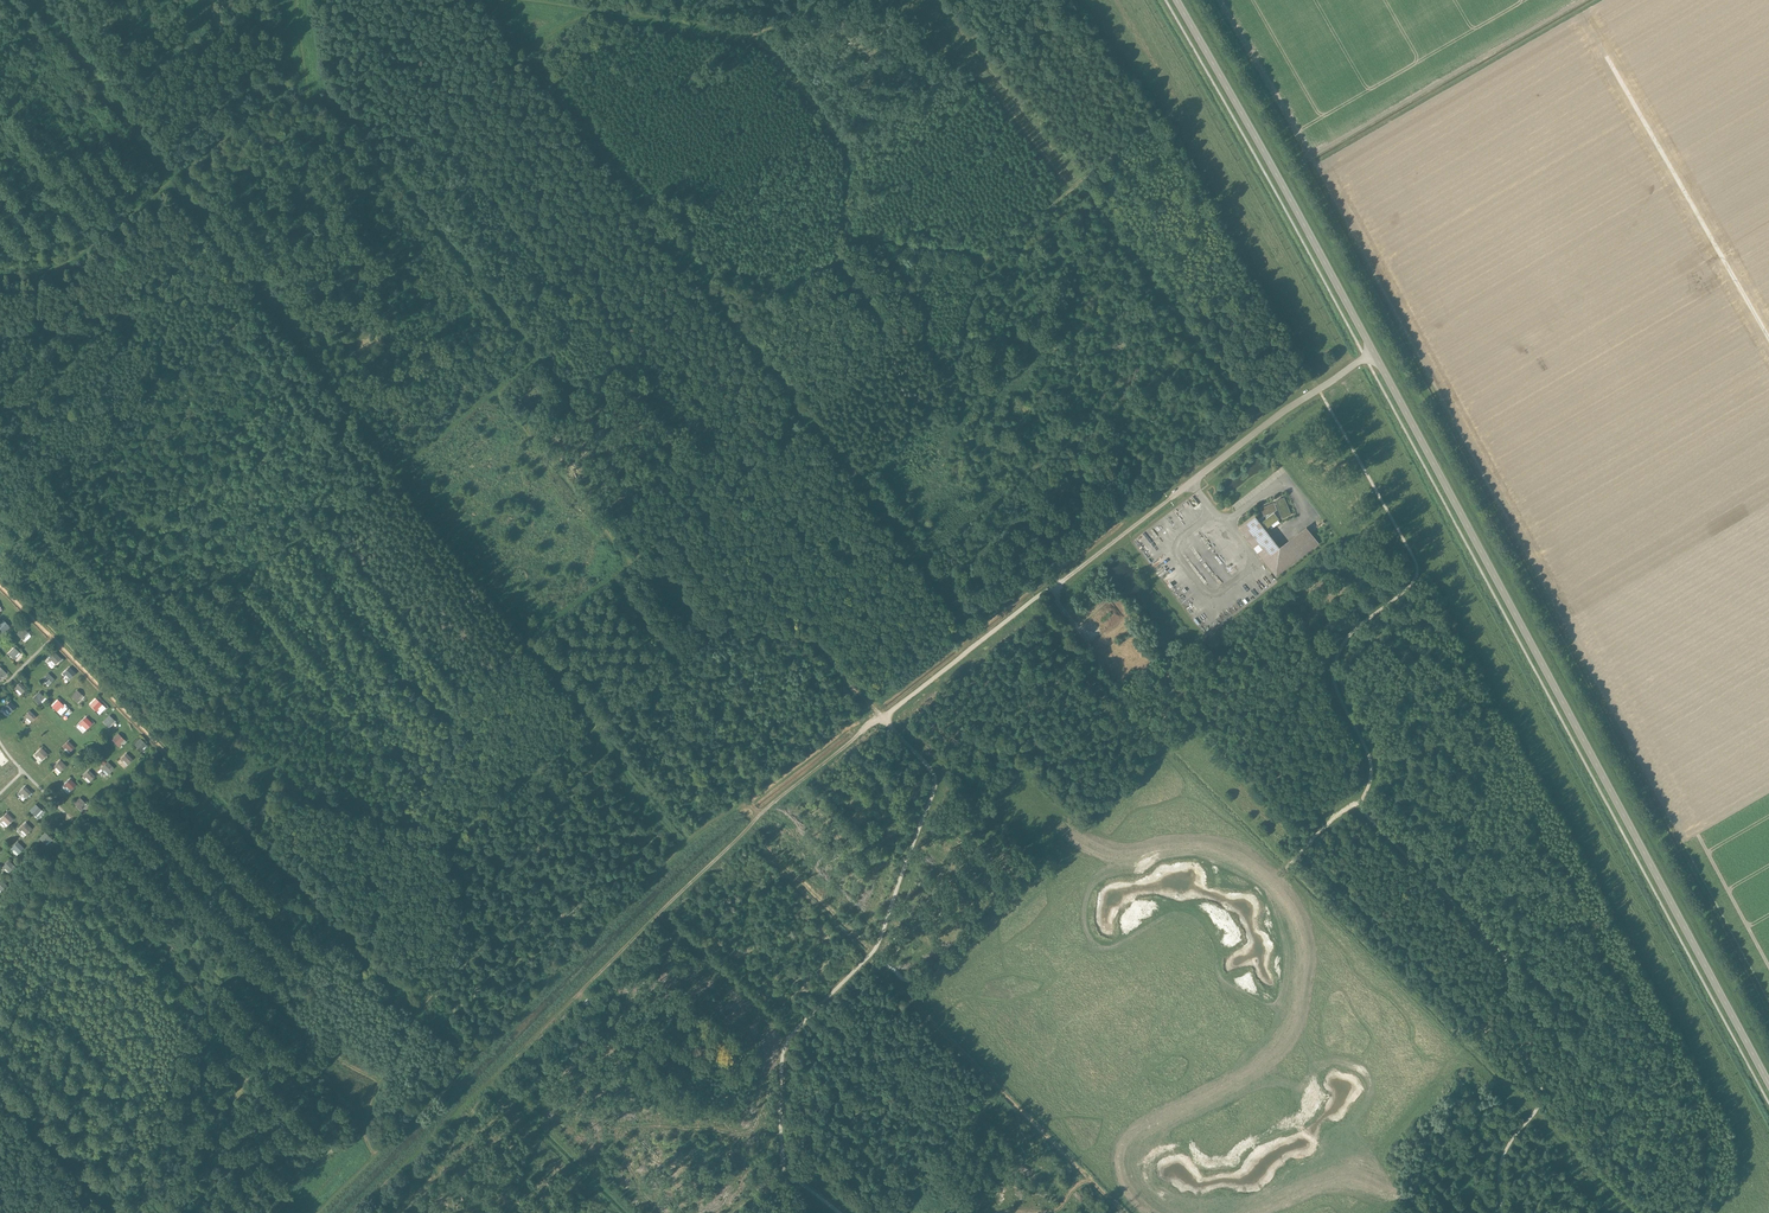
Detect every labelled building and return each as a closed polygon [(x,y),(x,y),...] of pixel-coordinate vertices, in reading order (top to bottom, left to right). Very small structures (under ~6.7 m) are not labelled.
[(1192,495),(1188,498),(1195,508),(1199,505),(1192,495)] [(1238,499),(1241,505),(1248,501),(1245,496),(1238,499)] [(1281,516),(1282,518),(1291,515),(1284,498),(1275,501),(1276,504),(1274,505),(1274,503),(1261,509),(1264,516),(1263,517),(1262,516),(1256,521),(1254,518),(1239,529),(1276,577),(1319,544),(1307,529),(1279,551),(1261,528),(1266,524),(1267,526),(1278,518),(1277,517),(1281,516)] [(1184,504),(1181,506),(1191,517),(1193,515),(1184,504)] [(1308,506),(1318,520),(1321,518),(1311,504),(1308,506)] [(1154,527),(1152,529),(1162,539),(1165,535),(1163,533),(1162,534),(1154,527)] [(1198,549),(1206,557),(1210,553),(1201,545),(1198,549)] [(1233,562),(1226,567),(1231,573),(1236,569),(1234,566),(1235,566),(1233,562)] [(1161,573),(1167,579),(1172,574),(1165,568),(1161,573)] [(1258,598),(1258,597),(1260,599),(1267,592),(1260,585),(1253,593),(1258,598)] [(17,605),(22,612),(26,609),(21,602),(17,605)] [(1205,625),(1211,620),(1207,614),(1200,619),(1205,625)] [(4,633),(6,632),(5,630),(9,626),(4,621),(0,624),(0,629),(4,633)] [(17,634),(23,640),(25,638),(23,637),(28,632),(23,628),(17,634)] [(8,654),(14,660),(16,658),(15,657),(19,652),(14,648),(8,654)] [(50,662),(51,660),(56,665),(61,659),(55,653),(48,660),(50,662)] [(1125,684),(1130,691),(1146,679),(1136,666),(1129,671),(1133,677),(1125,684)] [(64,676),(66,675),(70,679),(75,674),(69,668),(63,674),(64,676)] [(42,680),(43,682),(45,681),(49,685),(54,680),(48,674),(42,680)] [(16,690),(17,689),(22,693),(26,689),(20,683),(14,689),(16,690)] [(71,697),(77,703),(79,701),(77,699),(82,695),(77,691),(71,697)] [(34,699),(40,705),(42,703),(40,702),(45,697),(40,693),(34,699)] [(90,705),(97,712),(99,710),(97,709),(101,704),(96,699),(90,705)] [(52,707),(57,711),(61,707),(62,708),(64,706),(58,701),(52,707)] [(3,708),(5,710),(6,709),(11,713),(16,708),(10,702),(3,708)] [(24,717),(26,719),(27,717),(31,721),(36,717),(30,711),(24,717)] [(104,722),(108,726),(114,720),(110,716),(104,722)] [(81,726),(82,725),(87,729),(92,724),(86,718),(79,724),(81,726)] [(112,740),(119,747),(121,745),(119,744),(124,740),(119,734),(112,740)] [(135,745),(141,752),(143,750),(142,749),(146,745),(141,739),(135,745)] [(64,749),(66,748),(70,752),(74,748),(68,742),(63,747),(64,749)] [(35,755),(37,757),(38,756),(42,760),(48,755),(42,749),(35,755)] [(10,760),(4,753),(0,756),(0,762),(3,766),(10,760)] [(122,761),(124,760),(128,764),(132,760),(126,754),(120,760),(122,761)] [(139,764),(144,772),(151,766),(146,759),(139,764)] [(55,769),(56,767),(60,772),(66,766),(60,760),(53,767),(55,769)] [(101,769),(103,771),(104,769),(108,774),(114,768),(108,762),(101,769)] [(85,778),(86,777),(90,781),(95,777),(89,771),(83,776),(85,778)] [(63,786),(65,788),(66,787),(71,791),(76,785),(70,779),(63,786)] [(20,795),(21,794),(26,798),(31,793),(25,787),(18,794),(20,795)] [(74,804),(80,811),(82,809),(81,807),(85,803),(80,798),(74,804)] [(30,811),(35,816),(41,810),(36,805),(30,811)] [(2,822),(3,821),(8,825),(13,820),(7,814),(0,820),(2,822)] [(21,831),(22,830),(26,834),(32,829),(26,823),(19,829),(21,831)] [(39,839),(45,844),(49,840),(50,841),(52,839),(45,833),(39,839)] [(13,851),(14,849),(18,854),(24,848),(18,842),(11,849),(13,851)] [(4,869),(5,868),(10,872),(15,867),(9,861),(2,868),(4,869)] [(29,893),(22,899),(28,906),(32,902),(35,899),(29,893)]
